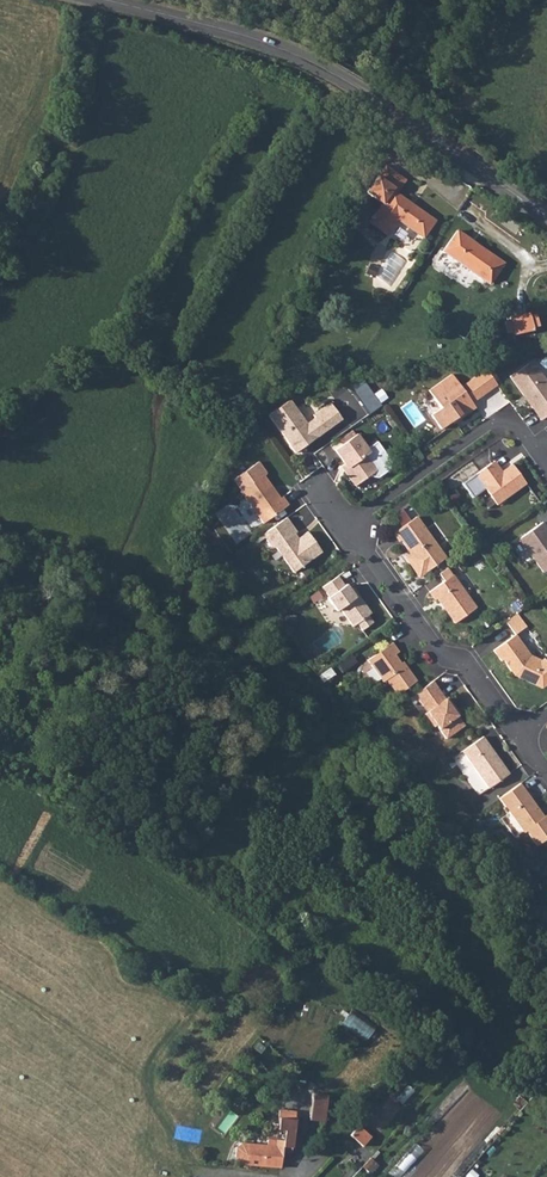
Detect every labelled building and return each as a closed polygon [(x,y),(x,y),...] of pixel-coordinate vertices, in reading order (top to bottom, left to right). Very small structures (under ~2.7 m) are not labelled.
[(369,224),(385,235),(395,221),(423,239),(435,223),(398,196),(406,183),(385,168),(366,195),(381,206),(369,224)] [(491,282),(505,262),(459,229),(444,250),(491,282)] [(546,316),(546,314),(525,317),(526,320),(520,321),(521,325),(522,333),(528,332),(529,335),(546,332),(546,320),(546,316)] [(532,357),(510,373),(541,416),(546,412),(546,378),(532,357)] [(476,377),(487,392),(498,385),(487,369),(476,377)] [(473,403),(487,392),(476,377),(461,387),(452,374),(429,390),(441,408),(431,415),(441,428),(453,420),(461,414),(463,417),(476,407),(473,403)] [(290,398),(268,414),(289,444),(295,440),(298,441),(302,447),(342,419),(330,402),(313,414),(315,416),(306,422),(290,398)] [(356,433),(334,449),(347,467),(344,470),(355,484),(376,468),(365,453),(369,451),(356,433)] [(295,452),(302,447),(298,441),(295,440),(289,444),(295,452)] [(492,459),(476,471),(498,501),(528,479),(513,460),(500,469),(492,459)] [(262,522),(288,503),(282,495),(279,497),(265,475),(267,473),(258,461),(233,479),(262,522)] [(297,532),(286,517),(262,535),(270,547),(275,547),(293,572),(322,551),(307,531),(294,541),(291,536),(297,532)] [(444,558),(414,517),(391,534),(397,542),(399,541),(405,550),(408,550),(410,553),(403,558),(418,578),(444,558)] [(539,522),(516,539),(541,573),(546,568),(546,536),(544,532),(545,531),(539,522)] [(473,609),(449,577),(426,593),(432,601),(434,600),(439,606),(442,607),(444,610),(443,611),(452,624),(473,609)] [(342,588),(336,579),(320,590),(327,599),(325,601),(335,614),(338,611),(351,629),(355,626),(360,632),(371,625),(366,618),(369,615),(356,597),(353,599),(344,587),(342,588)] [(492,652),(499,662),(501,661),(512,677),(542,688),(546,685),(546,662),(544,658),(540,661),(527,658),(524,655),(526,653),(514,636),(525,628),(515,614),(504,623),(513,636),(492,652)] [(398,655),(391,646),(367,664),(383,685),(386,683),(397,698),(416,684),(406,670),(404,671),(394,658),(398,655)] [(436,729),(446,742),(464,729),(457,719),(452,713),(455,711),(447,701),(445,702),(431,683),(413,695),(426,716),(424,718),(434,731),(436,729)] [(483,739),(463,755),(489,791),(510,776),(483,739)] [(500,802),(506,810),(508,809),(512,814),(509,815),(525,836),(527,834),(538,849),(546,842),(546,818),(545,820),(543,821),(537,813),(537,810),(520,787),(500,802)] [(543,821),(545,820),(537,810),(537,813),(543,821)] [(325,1122),(327,1094),(310,1093),(308,1120),(325,1122)] [(244,1165),(247,1165),(274,1167),(281,1168),(282,1152),(287,1153),(287,1147),(292,1147),(295,1119),(278,1118),(276,1141),(268,1140),(267,1146),(246,1143),(241,1148),(240,1160),(244,1165)]
